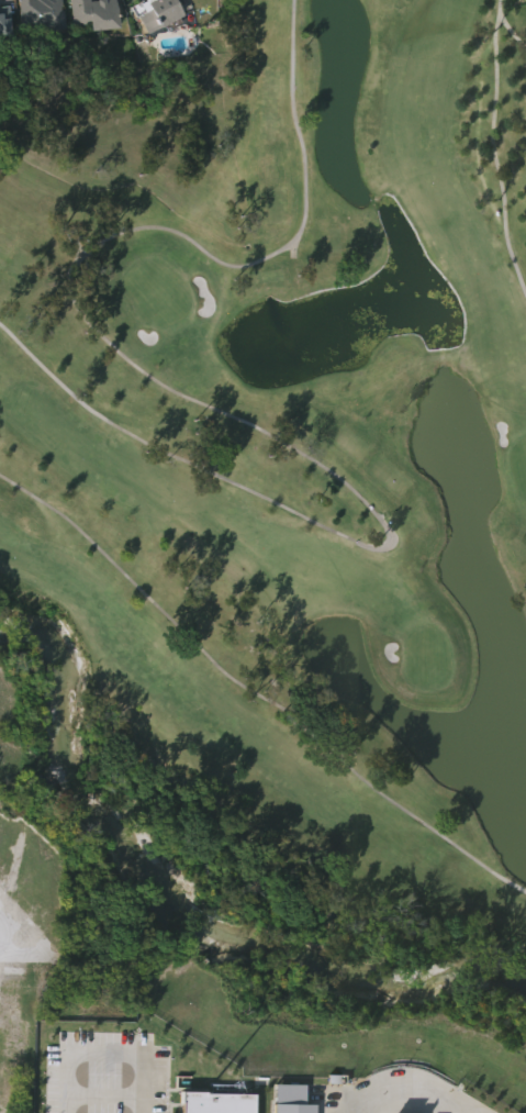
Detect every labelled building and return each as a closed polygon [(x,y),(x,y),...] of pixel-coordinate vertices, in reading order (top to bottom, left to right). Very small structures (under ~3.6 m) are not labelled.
[(10,36),(9,6),(0,7),(0,0),(0,37),(10,36)] [(20,31),(16,0),(59,0),(59,5),(58,5),(58,11),(61,11),(63,27),(60,29),(58,30),(51,30),(47,29),(47,27),(37,29),(36,31),(33,31),(31,30),(20,31)] [(87,1),(95,0),(112,0),(115,29),(88,32),(87,22),(78,24),(69,22),(67,0),(87,0),(87,1)] [(138,3),(145,0),(176,0),(174,1),(180,15),(145,34),(135,15),(133,18),(127,7),(137,2),(138,3)] [(12,897),(40,935),(32,939),(5,902),(12,897)] [(315,1103),(315,1112),(275,1112),(276,1083),(305,1083),(305,1102),(315,1103)] [(255,1092),(254,1112),(182,1112),(182,1102),(181,1102),(181,1089),(206,1090),(206,1092),(255,1092)]
